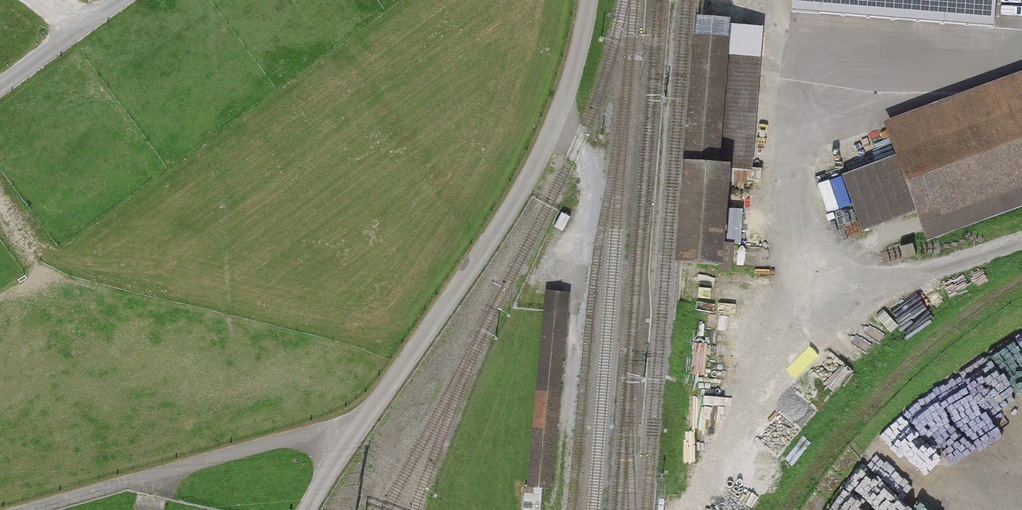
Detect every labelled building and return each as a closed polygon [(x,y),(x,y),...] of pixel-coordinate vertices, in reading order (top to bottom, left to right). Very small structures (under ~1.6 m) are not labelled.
[(724,153),(734,0),(733,0),(694,0),(684,150),(724,153)] [(992,26),(994,0),(785,0),(784,9),(992,26)] [(1021,195),(1021,76),(882,128),(892,156),(830,179),(849,231),(911,208),(920,232),(1021,195)] [(677,262),(718,264),(725,159),(684,157),(677,262)]
